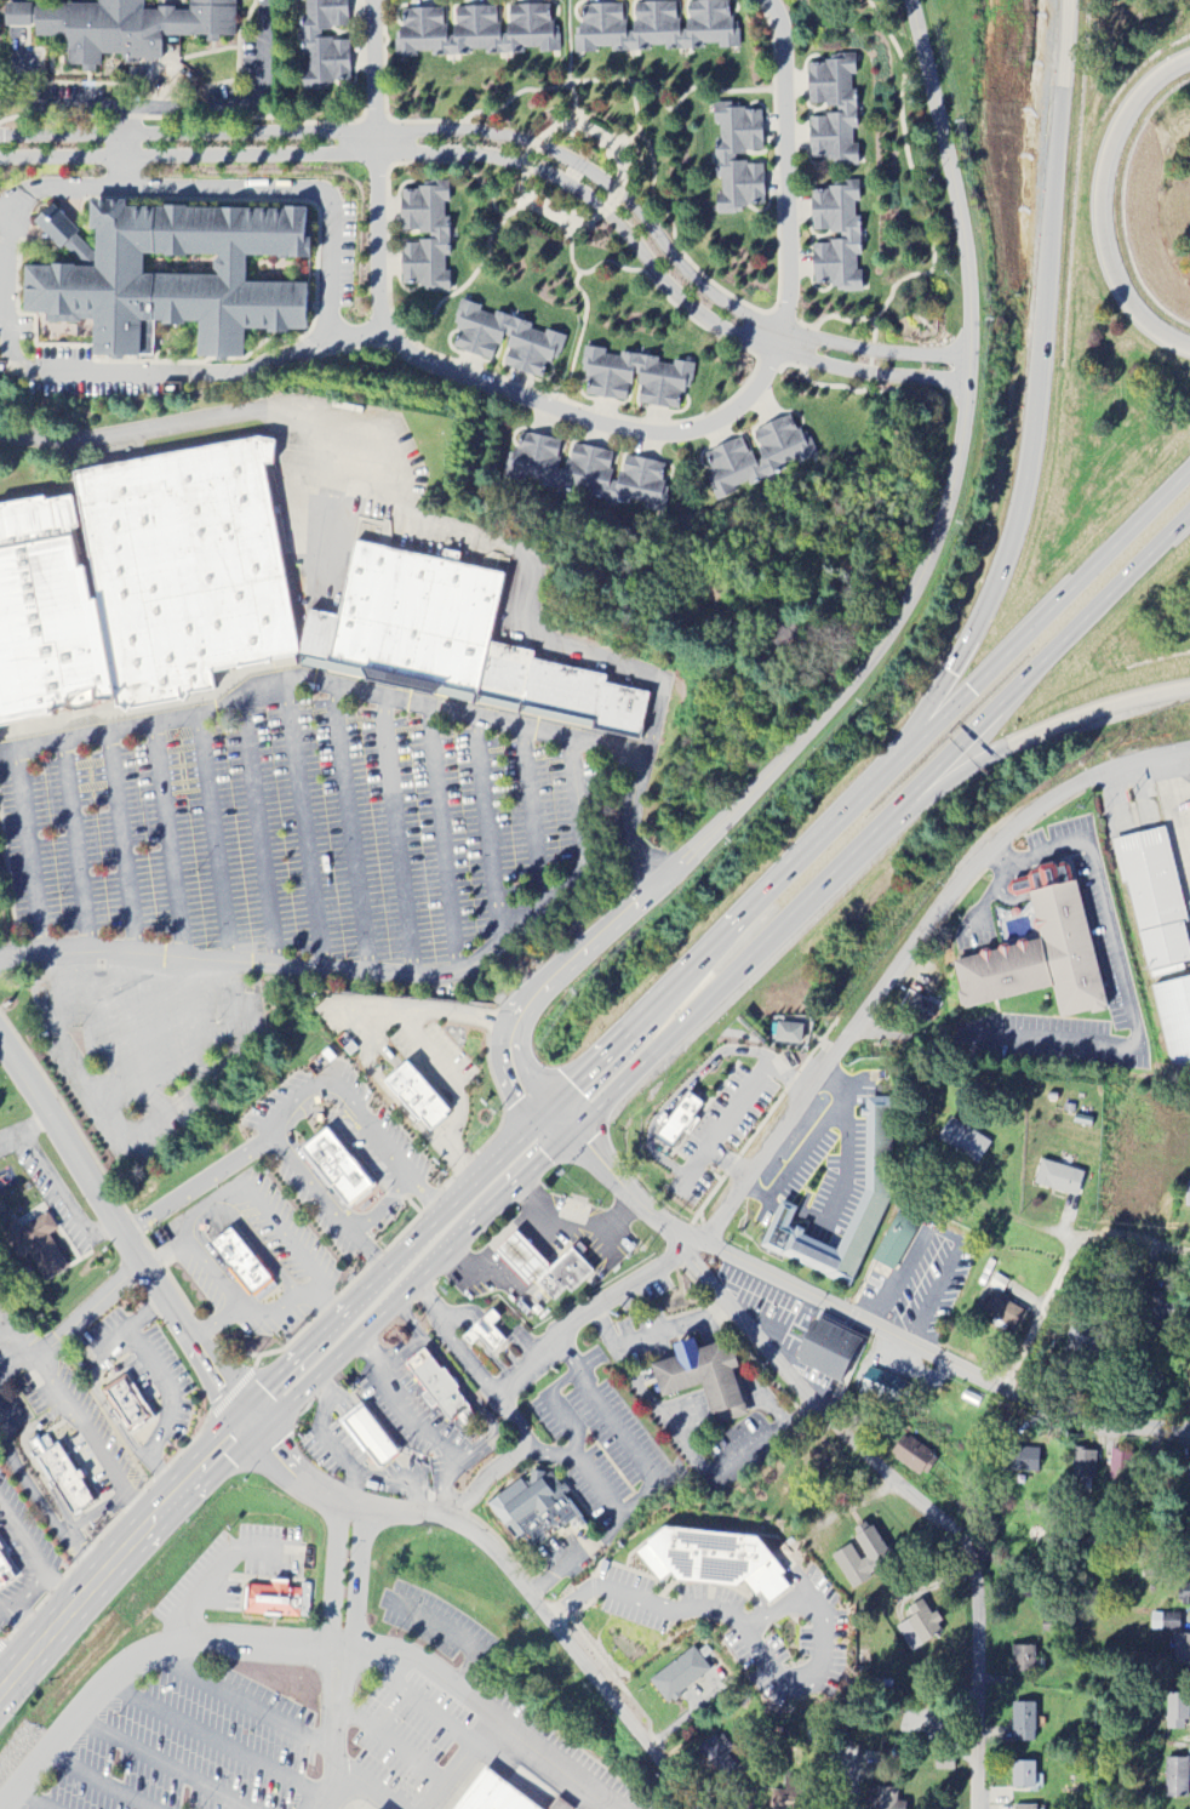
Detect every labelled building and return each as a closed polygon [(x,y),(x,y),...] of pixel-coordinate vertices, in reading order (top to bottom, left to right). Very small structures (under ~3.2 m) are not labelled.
[(97,7),(4,4),(4,27),(34,28),(34,38),(65,39),(64,66),(81,67),(81,73),(98,73),(99,59),(161,61),(162,37),(205,38),(205,44),(218,44),(219,37),(234,37),(235,0),(97,0),(97,7)] [(320,41),(320,30),(347,29),(347,0),(299,0),(299,2),(304,2),(304,16),(300,16),(301,56),(306,56),(307,70),(302,70),(302,93),(332,92),(332,81),(349,80),(348,40),(320,41)] [(581,5),(581,26),(573,27),(574,54),(594,54),(594,51),(703,49),(703,45),(718,45),(718,49),(738,49),(737,22),(728,22),(728,1),(685,2),(685,31),(676,31),(676,3),(633,4),(633,34),(623,34),(622,5),(581,5)] [(397,59),(415,59),(415,54),(538,54),(558,54),(558,27),(548,27),(548,5),(501,6),(501,8),(448,8),(448,9),(397,9),(397,59)] [(810,164),(855,163),(855,131),(853,59),(806,60),(808,107),(836,106),(836,117),(808,118),(810,164)] [(762,153),(761,112),(740,113),(740,104),(713,105),(713,126),(719,126),(719,140),(714,140),(715,180),(720,180),(721,195),(716,195),(716,216),(745,215),(744,205),(764,204),(763,164),(735,165),(735,154),(762,153)] [(400,233),(428,233),(428,244),(400,244),(401,290),(449,290),(449,273),(444,273),(444,257),(448,257),(448,218),(444,218),(444,203),(448,203),(448,183),(420,183),(420,191),(400,191),(400,233)] [(812,243),(812,285),(834,284),(834,293),(860,293),(859,217),(854,217),(854,203),(859,203),(859,187),(811,187),(811,233),(840,233),(840,243),(812,243)] [(304,210),(123,206),(123,202),(87,201),(87,230),(94,230),(93,267),(25,266),(24,314),(48,315),(48,324),(83,325),(83,315),(92,316),(91,356),(151,357),(151,324),(196,325),(195,358),(241,359),(242,331),(304,333),(305,285),(243,283),(243,256),(308,258),(309,237),(303,237),(304,210)] [(83,272),(98,258),(48,206),(34,220),(83,272)] [(503,368),(542,380),(547,362),(557,362),(564,337),(552,333),(548,333),(479,313),(479,307),(459,301),(455,315),(455,340),(452,350),(491,362),(496,345),(501,345),(507,351),(503,368)] [(631,404),(678,410),(681,391),(690,392),(694,364),(672,361),(672,363),(605,354),(605,351),(587,348),(581,396),(631,402),(631,404)] [(717,499),(784,472),(782,466),(796,461),(797,464),(817,457),(807,432),(797,436),(790,417),(746,434),(747,436),(700,455),(717,499)] [(613,452),(564,446),(565,441),(513,435),(508,480),(523,482),(523,485),(607,496),(613,452)] [(116,701),(119,708),(207,691),(205,673),(297,654),(264,464),(275,462),(271,443),(259,438),(74,473),(99,606),(116,701)] [(664,513),(668,488),(660,487),(664,464),(620,457),(613,501),(643,506),(643,510),(664,513)] [(47,723),(0,731),(0,515),(67,502),(86,609),(99,606),(116,701),(46,714),(47,723)] [(297,654),(305,609),(336,615),(354,541),(504,573),(476,694),(297,654)] [(1121,885),(1128,884),(1148,981),(1184,973),(1182,965),(1189,963),(1189,949),(1166,830),(1112,840),(1121,885)] [(1014,896),(1008,889),(1017,878),(1066,861),(1109,1009),(1064,1022),(1052,989),(963,1011),(956,992),(951,964),(1041,940),(1029,896),(1019,897),(1014,896)] [(1152,987),(1172,1078),(1189,1074),(1189,979),(1152,987)] [(776,1017),(775,1044),(802,1045),(803,1031),(810,1031),(810,1019),(776,1017)] [(381,1080),(414,1120),(418,1118),(429,1129),(445,1115),(442,1112),(445,1109),(404,1061),(381,1080)] [(686,1091),(654,1135),(671,1147),(702,1102),(686,1091)] [(865,1097),(892,1097),(891,1193),(852,1280),(760,1242),(779,1198),(796,1204),(788,1225),(836,1248),(865,1187),(865,1097)] [(937,1144),(981,1162),(991,1139),(947,1121),(937,1144)] [(297,1148),(345,1205),(372,1183),(324,1125),(297,1148)] [(1076,1199),(1084,1175),(1041,1160),(1033,1185),(1076,1199)] [(68,1269),(48,1236),(57,1231),(47,1214),(20,1230),(15,1221),(0,1230),(0,1233),(18,1263),(28,1256),(44,1283),(68,1269)] [(210,1243),(250,1295),(269,1279),(228,1228),(210,1243)] [(515,1229),(532,1246),(548,1263),(545,1266),(549,1269),(537,1282),(532,1277),(526,1284),(510,1268),(493,1250),(515,1229)] [(571,1248),(549,1269),(537,1282),(553,1297),(565,1286),(570,1292),(593,1271),(571,1248)] [(490,1311),(460,1336),(468,1345),(477,1336),(491,1351),(503,1341),(488,1325),(497,1318),(490,1311)] [(843,1384),(862,1341),(814,1319),(794,1362),(843,1384)] [(1075,1340),(1070,1349),(1091,1360),(1104,1336),(1076,1321),(1068,1336),(1075,1340)] [(650,1364),(660,1396),(699,1383),(711,1425),(745,1414),(731,1369),(736,1368),(730,1349),(725,1352),(721,1340),(696,1348),(692,1337),(670,1345),(674,1356),(650,1364)] [(406,1364),(450,1421),(467,1408),(423,1351),(406,1364)] [(904,1383),(868,1369),(858,1396),(894,1410),(904,1383)] [(99,1388),(126,1431),(150,1416),(124,1374),(99,1388)] [(339,1421),(377,1468),(395,1454),(357,1406),(339,1421)] [(923,1479),(937,1459),(904,1435),(889,1455),(923,1479)] [(34,1456),(71,1514),(92,1501),(56,1443),(34,1456)] [(1038,1472),(1038,1449),(1004,1449),(1004,1472),(1038,1472)] [(1095,1451),(1073,1450),(1072,1478),(1095,1479),(1095,1451)] [(1123,1452),(1110,1451),(1109,1480),(1122,1480),(1123,1452)] [(520,1479),(486,1502),(514,1540),(522,1534),(533,1548),(579,1516),(548,1472),(544,1476),(544,1471),(528,1471),(528,1483),(521,1482),(520,1479)] [(830,1557),(848,1587),(892,1562),(868,1521),(848,1533),(854,1543),(830,1557)] [(635,1552),(657,1581),(669,1573),(676,1581),(734,1587),(742,1581),(753,1594),(756,1592),(766,1603),(788,1587),(779,1575),(783,1573),(755,1537),(664,1526),(645,1541),(647,1543),(635,1552)] [(15,1579),(0,1589),(0,1557),(15,1579)] [(297,1616),(244,1613),(246,1583),(271,1586),(271,1580),(285,1581),(284,1587),(299,1588),(297,1616)] [(912,1618),(895,1628),(910,1653),(942,1633),(937,1626),(942,1623),(936,1612),(931,1615),(922,1601),(907,1610),(912,1618)] [(1189,1666),(1189,1636),(1174,1636),(1174,1666),(1189,1666)] [(694,1647),(650,1680),(666,1704),(711,1670),(694,1647)] [(1035,1648),(1012,1647),(1011,1673),(1035,1674),(1035,1648)] [(1166,1731),(1185,1731),(1186,1696),(1167,1695),(1166,1731)] [(1035,1704),(1013,1704),(1012,1743),(1034,1743),(1035,1704)] [(719,1779),(738,1766),(718,1735),(698,1747),(719,1779)] [(862,1767),(878,1767),(878,1754),(863,1754),(862,1767)] [(953,1772),(954,1758),(935,1758),(935,1771),(953,1772)] [(1165,1798),(1188,1798),(1187,1759),(1164,1759),(1165,1798)] [(1012,1790),(1035,1789),(1035,1763),(1012,1763),(1012,1790)] [(485,1770),(454,1808),(537,1808),(485,1770)] [(801,1783),(782,1782),(782,1790),(771,1790),(770,1808),(800,1808),(801,1783)] [(869,1789),(868,1808),(905,1808),(905,1804),(896,1804),(897,1790),(869,1789)] [(557,1799),(550,1808),(572,1808),(557,1799)]
